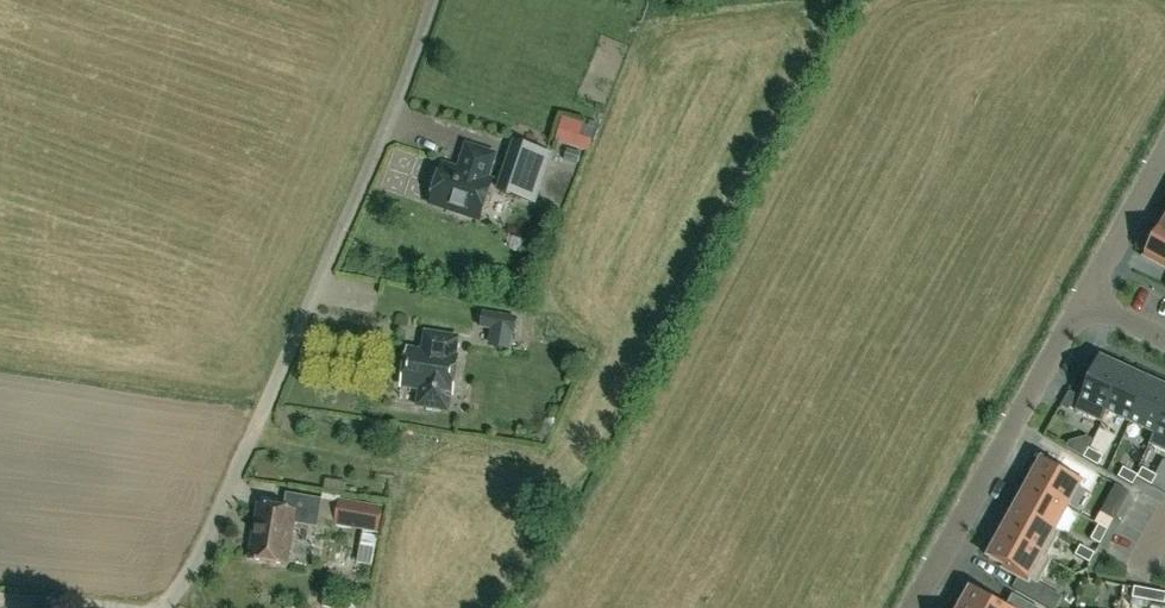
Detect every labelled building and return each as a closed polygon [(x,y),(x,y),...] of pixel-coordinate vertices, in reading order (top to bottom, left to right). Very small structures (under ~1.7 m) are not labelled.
[(562,131),(559,130),(556,141),(588,151),(592,140),(580,136),(562,131)] [(513,142),(498,190),(530,200),(545,153),(513,142)] [(430,203),(478,219),(491,182),(481,179),(483,172),(487,174),(493,155),(466,146),(460,165),(464,166),(462,172),(442,166),(430,203)] [(1161,232),(1147,256),(1164,266),(1164,234),(1161,232)] [(480,328),(496,330),(493,346),(509,349),(514,317),(482,312),(480,328)] [(420,389),(417,406),(446,410),(449,394),(450,394),(456,358),(453,358),(456,340),(426,335),(423,353),(408,350),(402,386),(420,389)] [(1123,374),(1097,362),(1081,398),(1075,411),(1101,422),(1105,412),(1123,374)] [(1105,412),(1130,423),(1148,385),(1123,374),(1105,412)] [(1148,385),(1130,423),(1155,435),(1164,412),(1164,393),(1148,385)] [(1069,392),(1062,405),(1075,411),(1081,398),(1069,392)] [(1155,435),(1150,445),(1164,452),(1164,412),(1155,435)] [(1098,466),(1103,457),(1089,449),(1083,458),(1098,466)] [(1155,475),(1157,477),(1152,486),(1164,493),(1164,461),(1163,460),(1155,475)] [(1028,486),(1068,508),(1081,483),(1042,461),(1028,486)] [(1137,478),(1138,476),(1123,468),(1118,478),(1133,486),(1137,478)] [(1152,486),(1157,477),(1142,468),(1138,476),(1137,478),(1152,486)] [(1122,503),(1129,491),(1116,484),(1109,496),(1122,503)] [(1068,508),(1028,486),(1015,510),(1055,532),(1068,508)] [(283,510),(259,506),(250,559),(287,565),(294,524),(317,528),(322,500),(286,494),(283,510)] [(383,508),(339,500),(334,526),(363,531),(378,534),(383,508)] [(1055,532),(1015,510),(1002,534),(1041,556),(1055,532)] [(1099,525),(1091,540),(1100,545),(1108,530),(1099,525)] [(378,534),(363,531),(357,564),(372,567),(378,534)] [(1047,557),(1046,558),(1041,556),(1002,534),(988,558),(1021,577),(1038,586),(1052,560),(1047,557)] [(1080,546),(1075,556),(1090,564),(1095,554),(1080,546)] [(1134,588),(1132,598),(1149,601),(1151,591),(1134,588)] [(971,589),(961,607),(1004,607),(971,589)] [(1164,602),(1164,594),(1151,591),(1149,601),(1164,605),(1164,602)] [(1012,595),(1005,607),(1035,607),(1012,595)]
